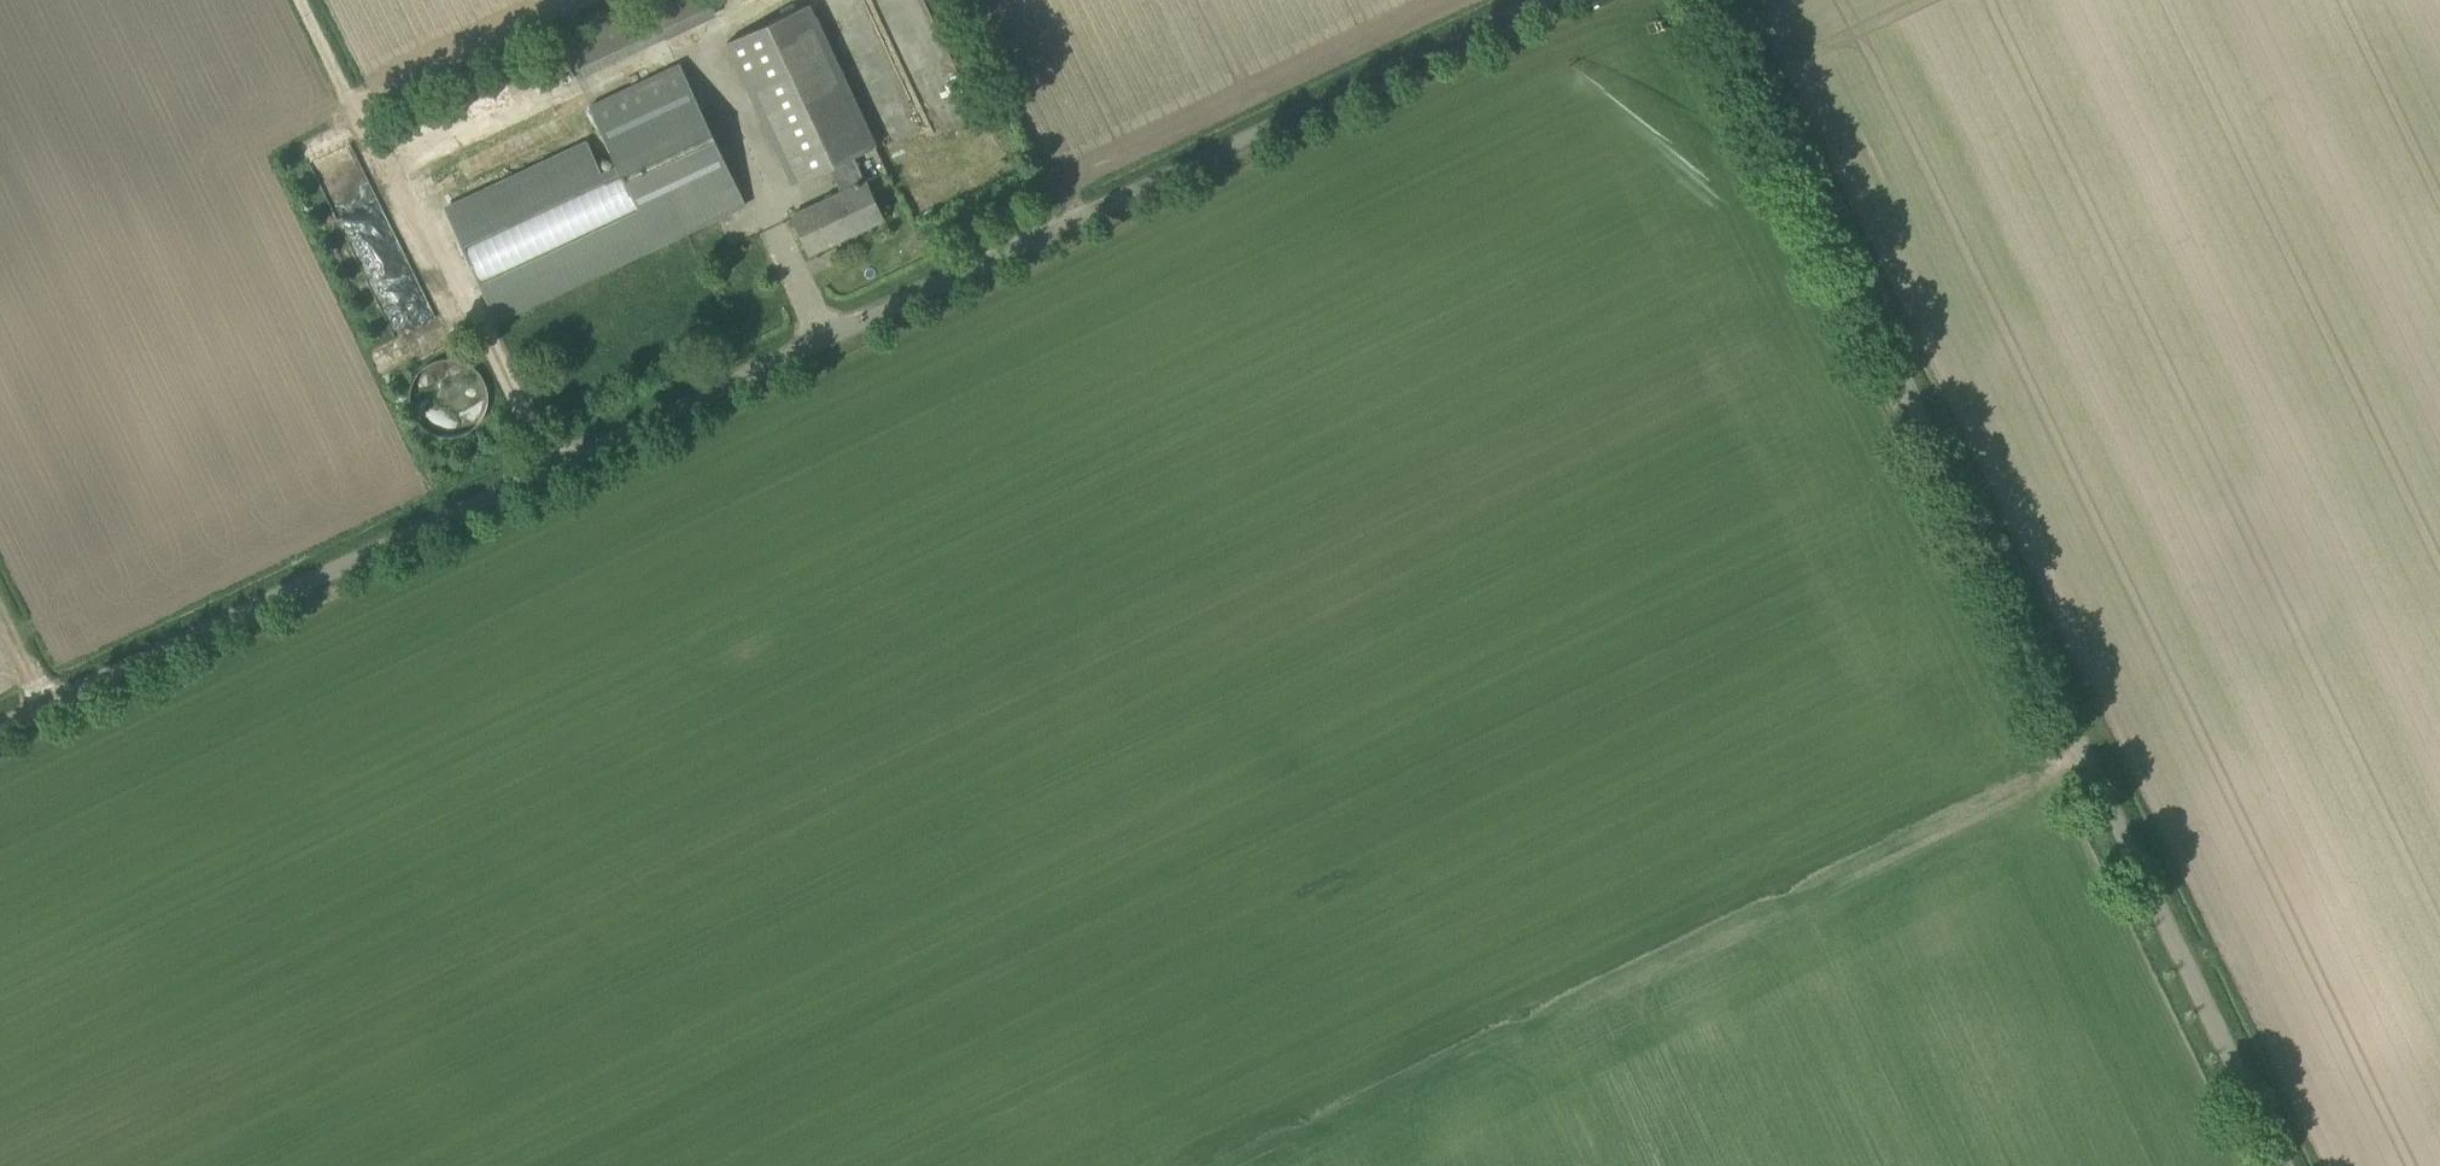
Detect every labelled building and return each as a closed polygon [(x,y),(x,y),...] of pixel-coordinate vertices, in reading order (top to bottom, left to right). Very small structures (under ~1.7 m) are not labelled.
[(865,182),(853,156),(875,145),(809,6),(728,44),(794,183),(832,166),(844,191),(793,215),(810,252),(883,218),(866,181),(865,182)] [(746,204),(680,63),(590,105),(617,164),(601,172),(587,141),(444,208),(495,321),(551,295),(746,204)] [(457,368),(447,385),(437,379),(429,394),(437,399),(430,412),(459,430),(486,384),(457,368)]
